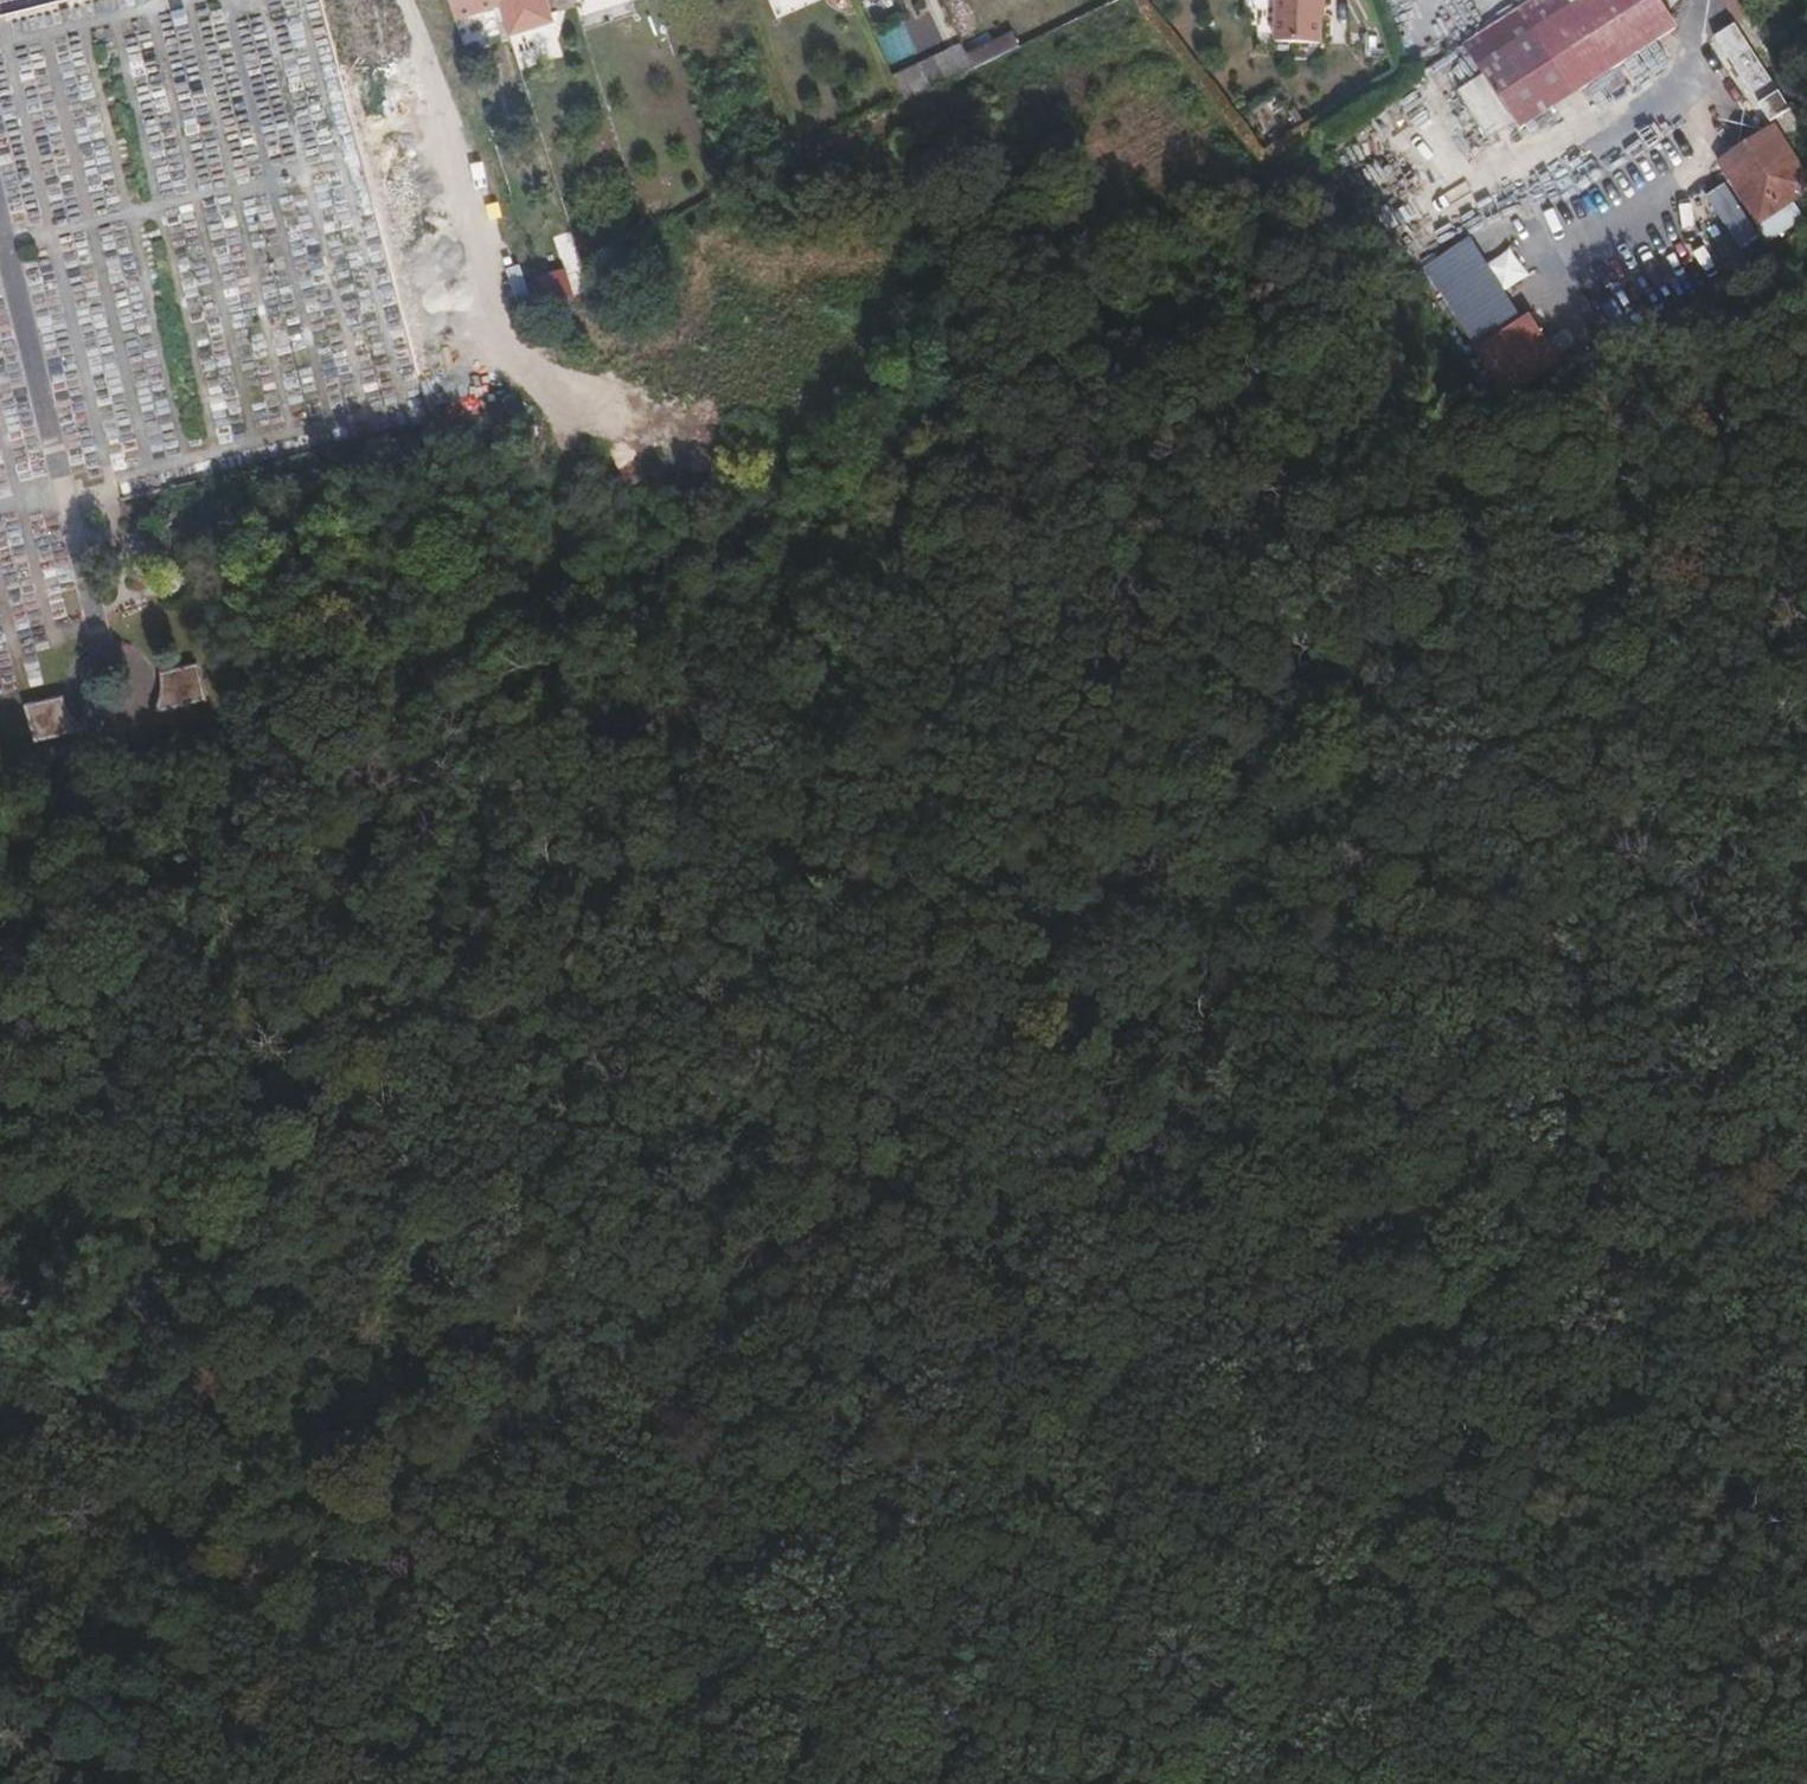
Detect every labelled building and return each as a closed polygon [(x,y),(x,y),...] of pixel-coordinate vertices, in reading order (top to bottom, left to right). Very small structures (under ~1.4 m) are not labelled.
[(497,0),(447,0),(454,23),(500,9),(497,0)] [(551,0),(497,0),(500,9),(509,39),(558,24),(551,0)] [(1276,50),(1321,50),(1322,0),(1275,0),(1276,50)] [(1656,28),(1638,0),(1524,0),(1504,13),(1449,50),(1497,127),(1656,28)] [(1524,0),(1509,0),(1501,5),(1504,13),(1524,0)] [(1449,50),(1504,13),(1501,5),(1443,43),(1449,50)] [(1787,78),(1767,46),(1746,60),(1765,92),(1787,78)] [(904,106),(975,72),(964,47),(892,80),(904,106)] [(1722,152),(1761,212),(1776,203),(1781,212),(1799,201),(1793,191),(1806,181),(1806,171),(1790,143),(1797,137),(1790,126),(1782,130),(1774,118),(1722,152)] [(1747,216),(1732,222),(1743,254),(1759,248),(1747,216)] [(1459,241),(1426,262),(1475,339),(1509,319),(1459,241)] [(1477,345),(1501,398),(1558,372),(1534,319),(1477,345)] [(206,704),(198,668),(168,675),(174,711),(206,704)] [(174,711),(168,675),(160,677),(160,695),(158,714),(174,711)] [(83,733),(75,727),(67,716),(61,701),(52,703),(62,737),(83,733)] [(62,737),(52,703),(24,709),(33,744),(62,737)]
